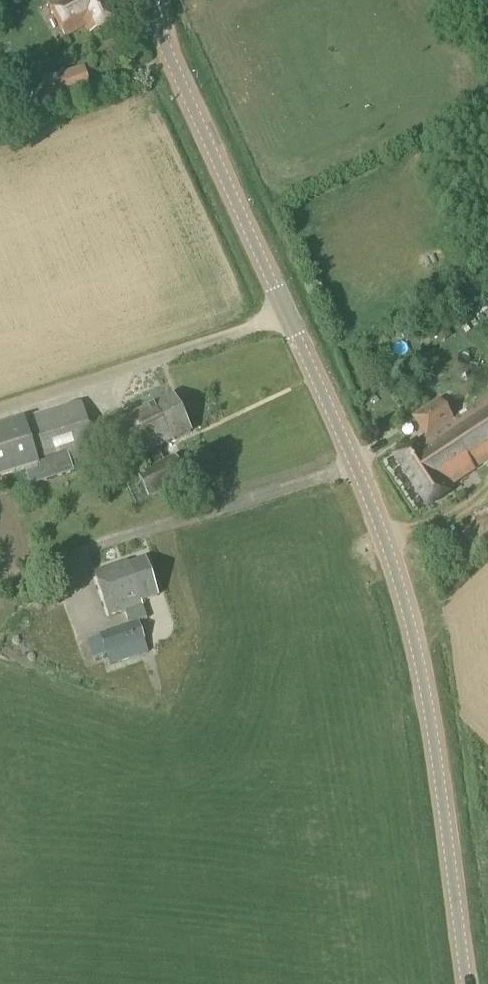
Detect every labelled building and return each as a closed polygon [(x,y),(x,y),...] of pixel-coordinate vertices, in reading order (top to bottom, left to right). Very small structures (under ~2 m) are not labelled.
[(115,21),(104,0),(53,0),(47,3),(64,36),(85,25),(90,34),(96,31),(115,21)] [(84,68),(56,77),(64,105),(93,96),(84,68)] [(444,324),(432,332),(440,344),(452,337),(444,324)] [(144,456),(191,433),(173,396),(125,420),(144,456)] [(449,424),(437,406),(416,420),(428,439),(395,461),(426,508),(446,495),(443,491),(474,471),(473,470),(487,460),(487,398),(449,424)] [(68,457),(95,448),(81,404),(0,430),(0,479),(26,471),(31,487),(74,473),(68,457)] [(149,499),(186,480),(175,457),(137,476),(149,499)] [(195,503),(208,496),(201,482),(187,489),(195,503)] [(487,542),(487,511),(466,531),(482,548),(487,542)] [(157,599),(145,562),(129,567),(128,565),(95,575),(108,617),(142,607),(141,604),(157,599)] [(468,572),(473,569),(469,563),(464,566),(468,572)] [(110,666),(148,654),(138,623),(100,635),(110,666)]
